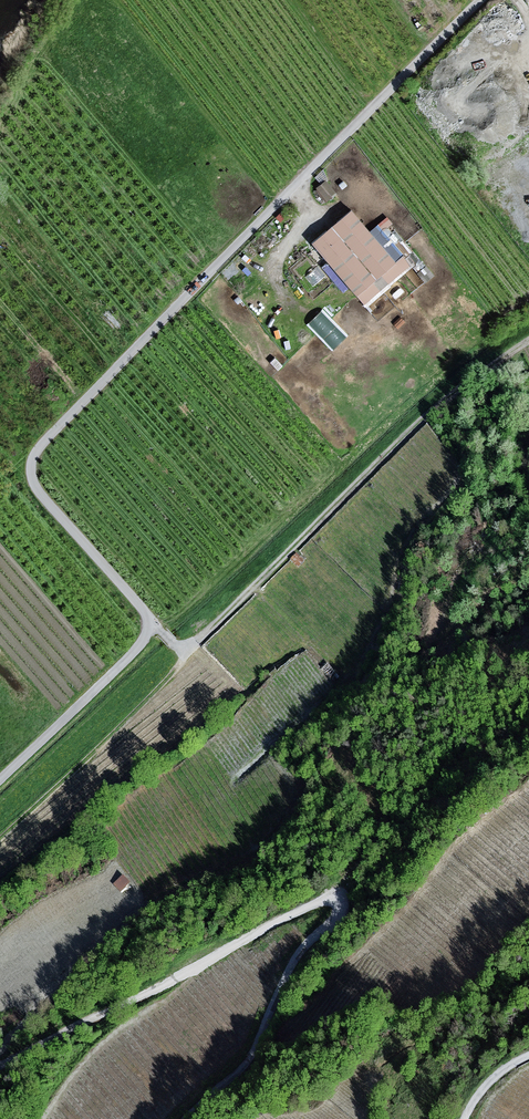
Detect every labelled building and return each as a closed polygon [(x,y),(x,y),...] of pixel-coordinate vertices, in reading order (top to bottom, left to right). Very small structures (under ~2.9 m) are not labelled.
[(325,178),(315,187),(326,198),(335,189),(325,178)] [(394,264),(350,212),(312,243),(364,308),(409,268),(401,258),(394,264)] [(129,883),(123,876),(115,884),(121,890),(129,883)]
